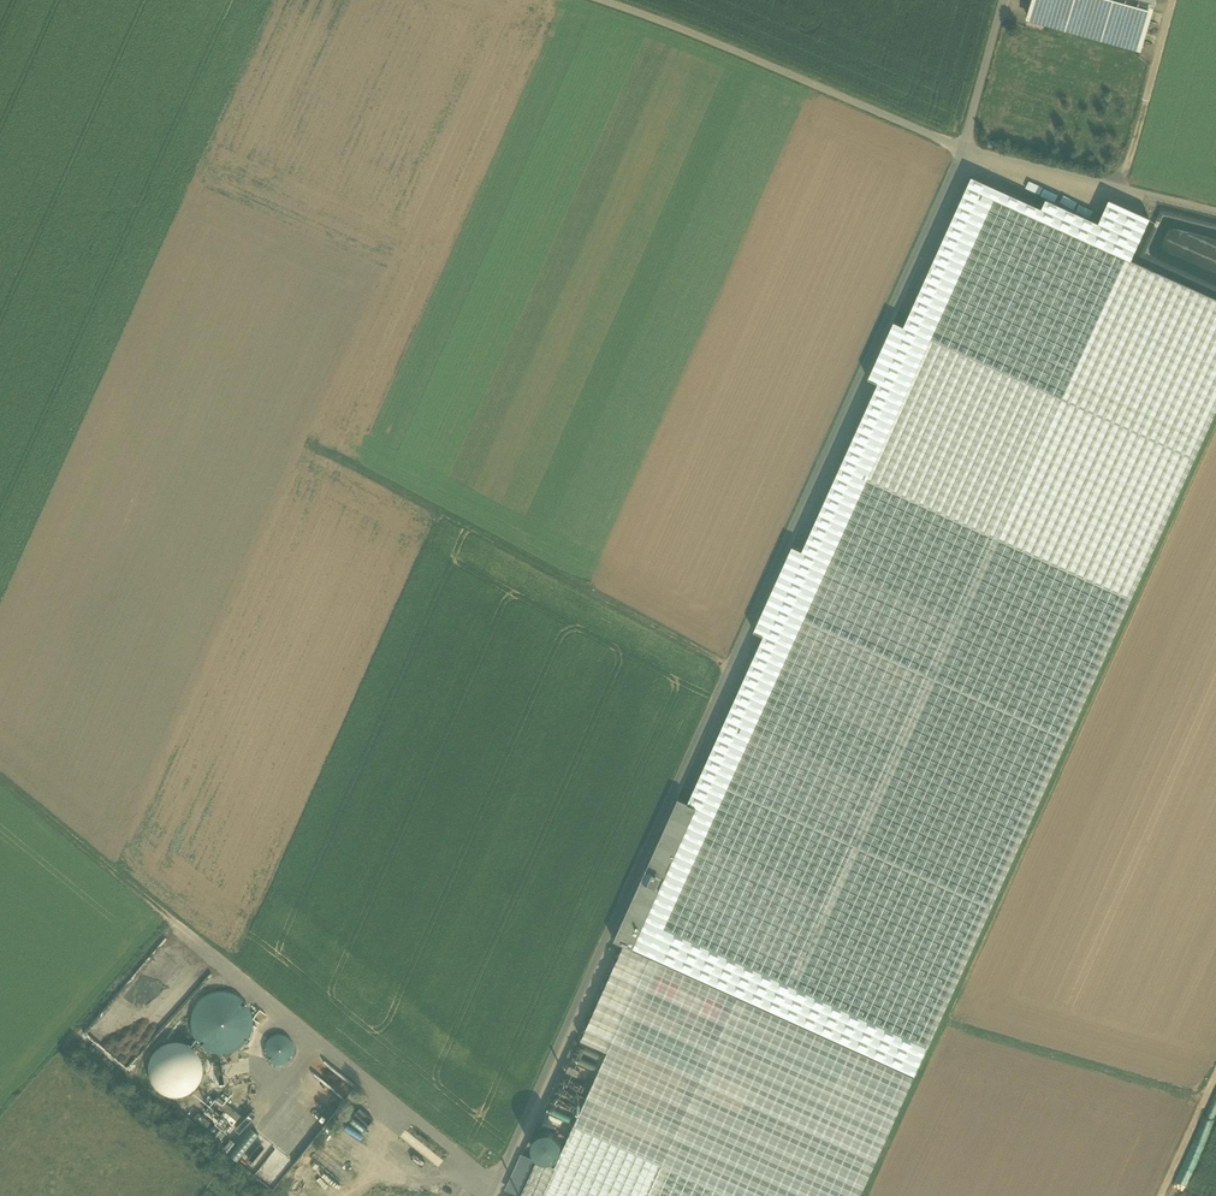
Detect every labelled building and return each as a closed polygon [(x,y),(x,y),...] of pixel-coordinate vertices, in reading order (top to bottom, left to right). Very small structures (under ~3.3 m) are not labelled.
[(1028,17),(1140,48),(1153,0),(1033,0),(1028,17)] [(1215,408),(1215,298),(1130,259),(1149,217),(1109,199),(1098,222),(1046,198),(1041,208),(971,176),(903,326),(893,321),(868,378),(877,383),(802,550),(792,546),(753,631),(763,636),(688,802),(678,798),(614,940),(623,944),(581,1038),(607,1051),(573,1125),(661,1164),(731,1195),(859,1195),(1215,408)] [(153,991),(131,973),(80,1034),(103,1053),(113,1041),(136,1060),(209,973),(185,953),(153,991)] [(216,991),(208,993),(202,997),(196,1002),(193,1009),(190,1016),(190,1023),(191,1031),(194,1038),(198,1044),(204,1048),(211,1051),(218,1053),(226,1053),(233,1050),(240,1047),(245,1041),(249,1035),(251,1028),(252,1020),(251,1013),(248,1006),(243,1000),(237,995),(230,992),(223,991),(216,991)] [(282,1034),(278,1034),(274,1035),(270,1036),(267,1039),(265,1042),(264,1046),(264,1049),(264,1053),(266,1057),(268,1060),(272,1062),(275,1063),(279,1064),(283,1063),(286,1061),(289,1059),(292,1056),(293,1052),(293,1048),(293,1044),(291,1041),(288,1038),(285,1036),(282,1034)] [(165,1043),(159,1046),(153,1051),(150,1056),(147,1063),(147,1070),(148,1076),(150,1083),(155,1088),(160,1092),(166,1095),(173,1096),(180,1095),(187,1093),(192,1089),(197,1084),(200,1078),(201,1071),(201,1064),(199,1058),(196,1052),(191,1047),(185,1043),(178,1042),(171,1041),(165,1043)] [(347,1081),(317,1063),(312,1072),(319,1076),(315,1083),(328,1091),(322,1101),(332,1107),(335,1101),(336,1101),(347,1081)] [(247,1075),(244,1074),(241,1074),(238,1075),(234,1077),(232,1079),(230,1081),(228,1084),(228,1088),(228,1091),(229,1094),(230,1097),(233,1100),(236,1102),(239,1103),(242,1103),(245,1103),(249,1102),(251,1100),(254,1098),(256,1095),(257,1092),(257,1088),(256,1085),(255,1082),(253,1079),(250,1077),(247,1075)] [(240,1114),(217,1096),(213,1102),(235,1120),(240,1114)] [(231,1125),(209,1106),(205,1111),(228,1129),(231,1125)] [(210,1122),(197,1111),(193,1117),(206,1127),(210,1122)] [(661,1164),(573,1125),(547,1112),(509,1195),(731,1195),(661,1164)] [(293,1163),(248,1126),(227,1153),(272,1189),(293,1163)]
